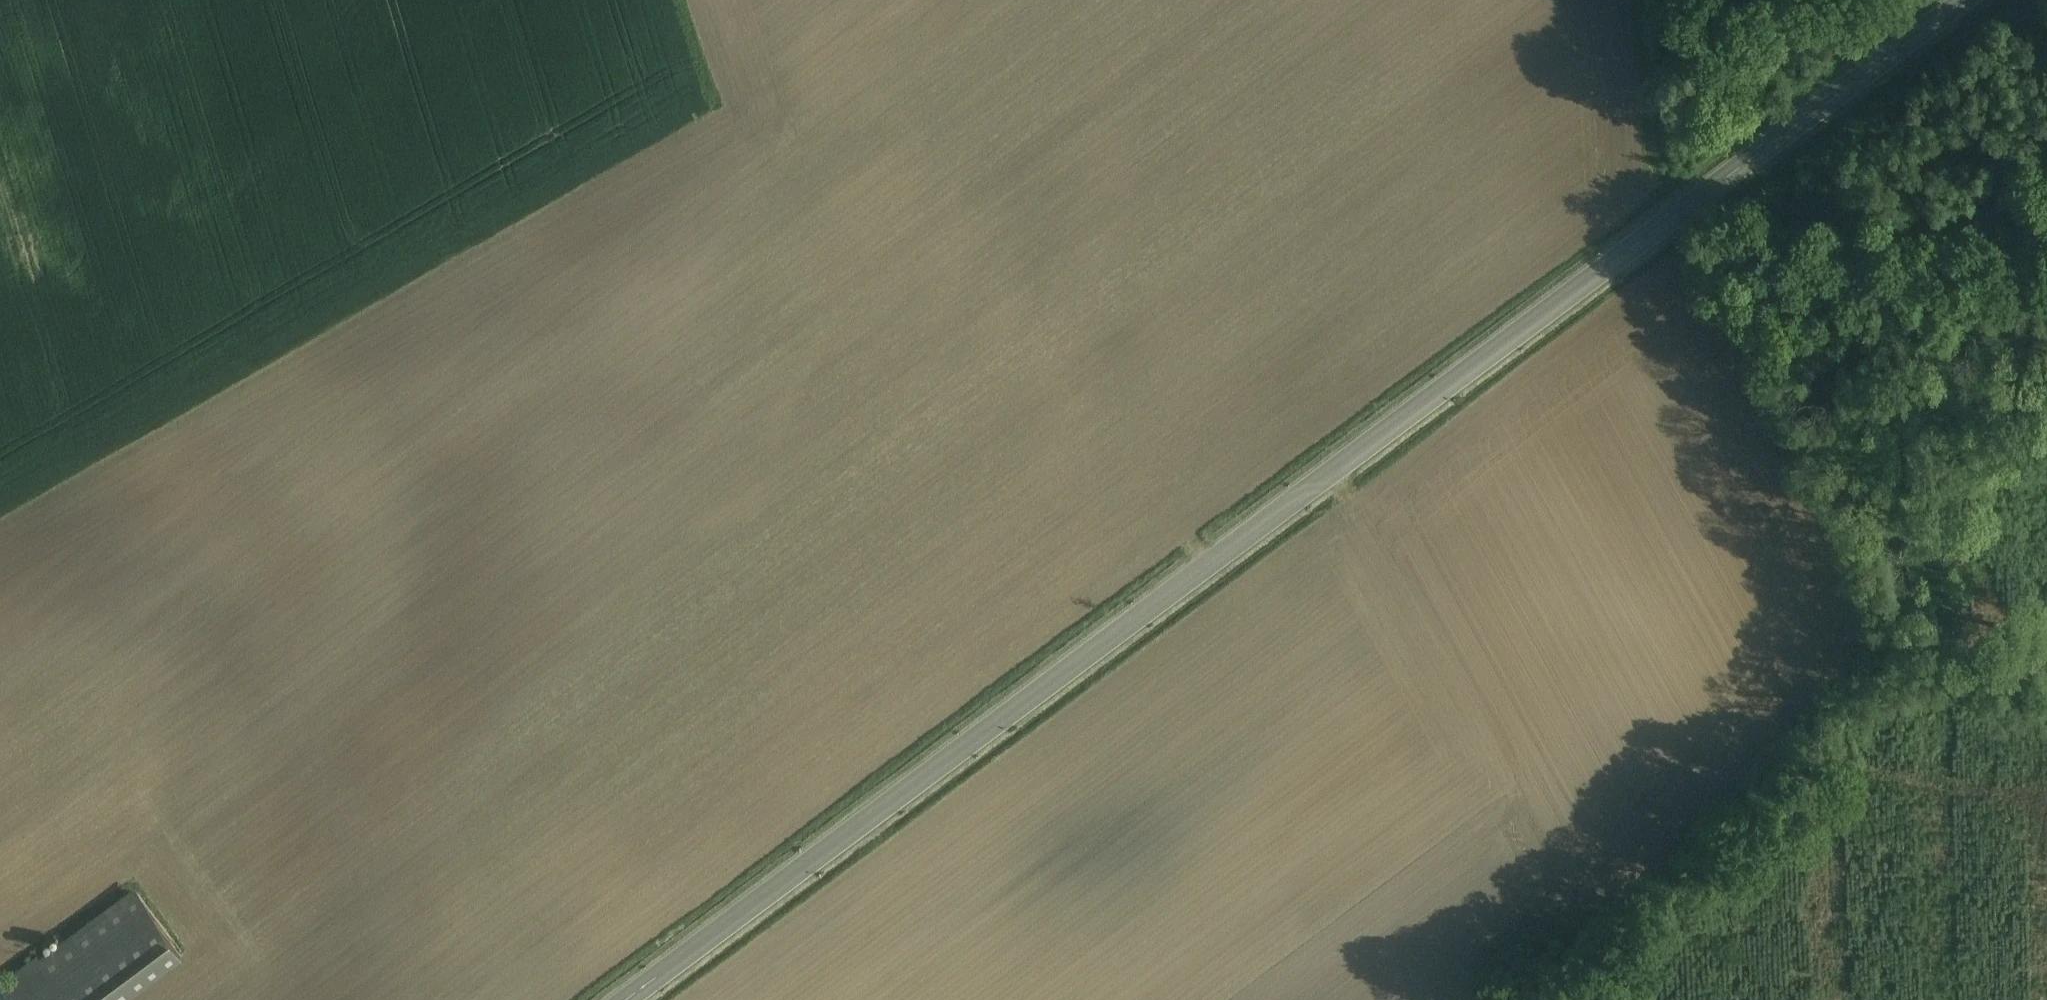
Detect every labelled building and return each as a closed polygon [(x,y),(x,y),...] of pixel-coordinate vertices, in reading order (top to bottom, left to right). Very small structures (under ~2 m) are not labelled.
[(141,886),(0,984),(0,985),(11,999),(125,999),(190,955),(141,886)]
